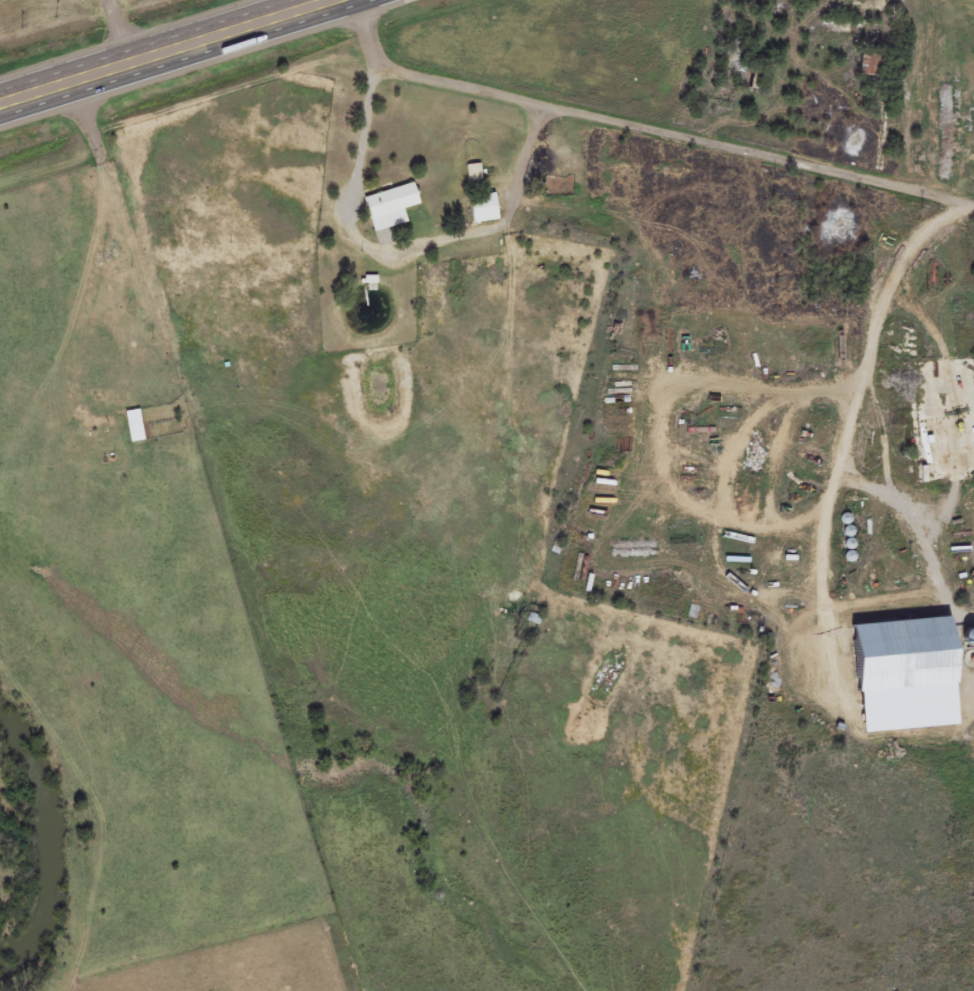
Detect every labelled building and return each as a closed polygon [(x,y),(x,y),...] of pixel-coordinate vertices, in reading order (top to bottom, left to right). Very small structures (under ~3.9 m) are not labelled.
[(877,56),(864,54),(860,76),(873,78),(877,56)] [(403,210),(418,206),(412,185),(362,199),(372,233),(407,224),(403,210)] [(471,224),(497,222),(495,195),(469,196),(471,224)] [(846,242),(854,224),(839,217),(831,235),(846,242)] [(144,443),(140,411),(125,413),(129,445),(144,443)] [(848,694),(953,687),(949,619),(844,627),(848,694)]
